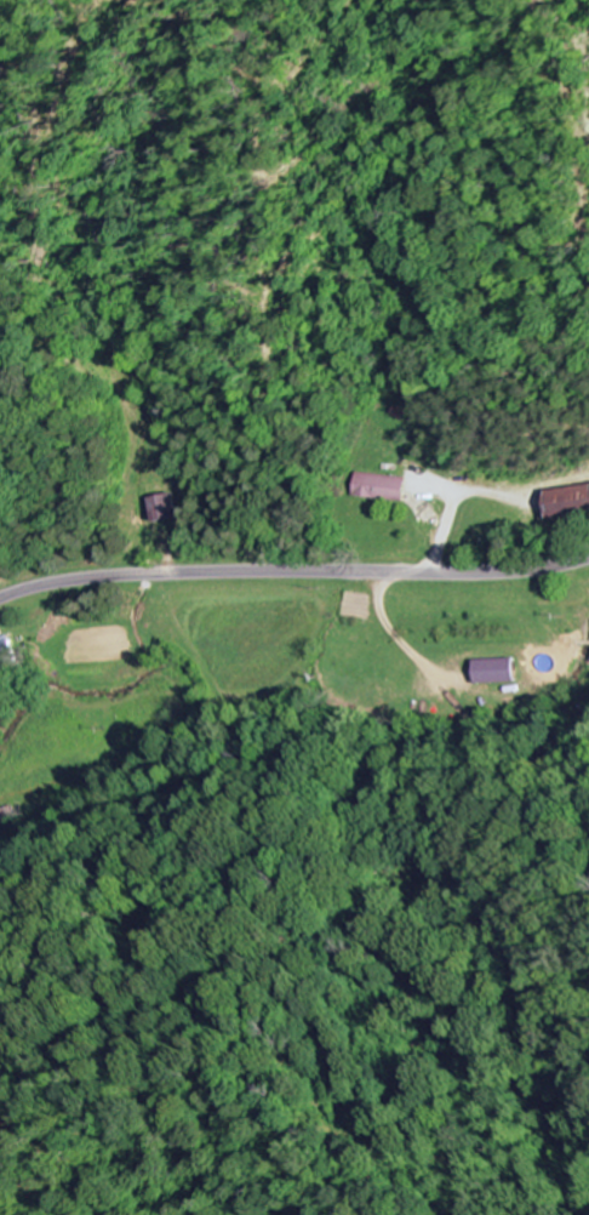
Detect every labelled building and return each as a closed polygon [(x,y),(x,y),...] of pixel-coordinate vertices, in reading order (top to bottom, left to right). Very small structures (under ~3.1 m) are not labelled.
[(414,503),(417,479),(365,472),(362,496),(414,503)] [(563,487),(564,516),(588,516),(588,486),(563,487)] [(185,517),(178,492),(156,499),(163,523),(185,517)] [(482,683),(521,682),(520,658),(481,660),(482,683)]
